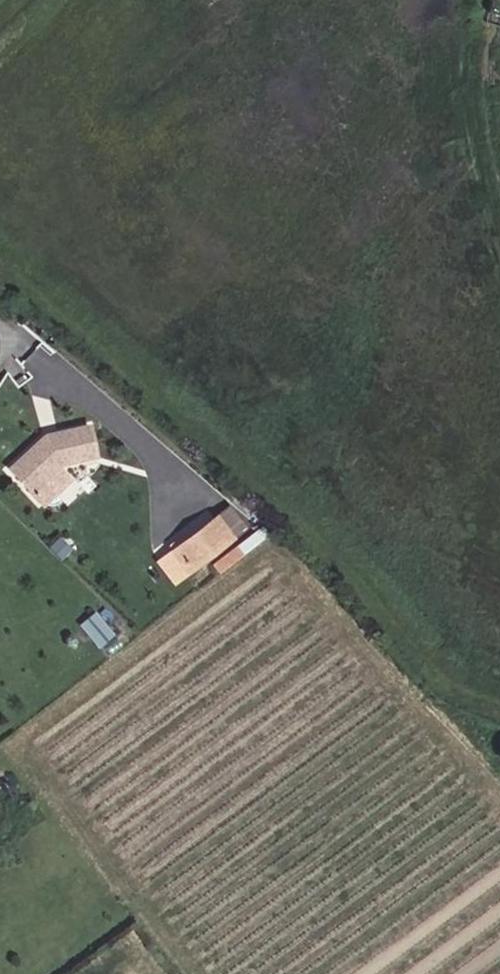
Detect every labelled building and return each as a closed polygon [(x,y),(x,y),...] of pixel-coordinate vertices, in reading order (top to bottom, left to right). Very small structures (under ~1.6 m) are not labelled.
[(44,434),(9,474),(33,495),(60,464),(96,458),(91,426),(44,434)] [(184,571),(225,537),(209,517),(168,551),(184,571)]
